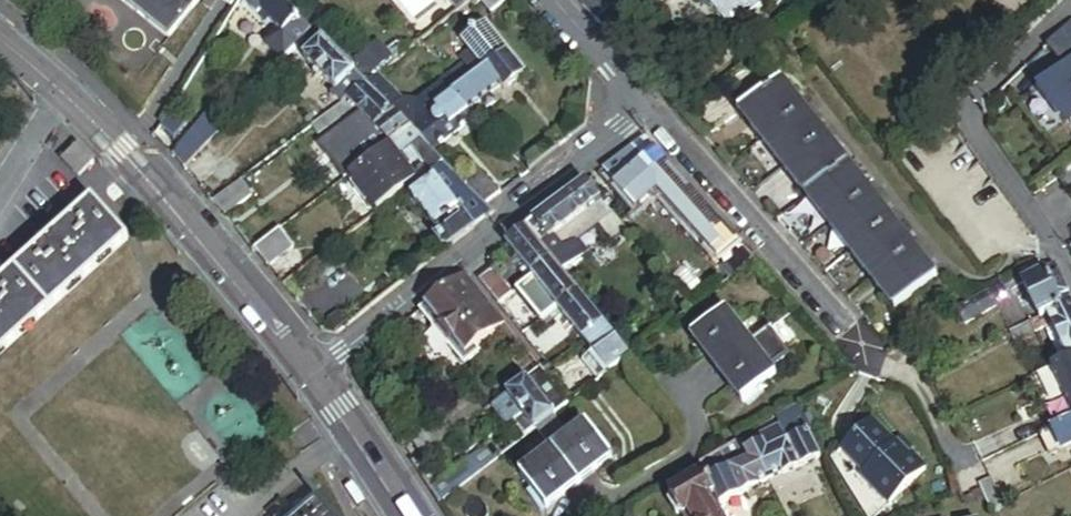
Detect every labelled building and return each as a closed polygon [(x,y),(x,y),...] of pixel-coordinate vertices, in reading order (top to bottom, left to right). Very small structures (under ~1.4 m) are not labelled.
[(134,10),(142,0),(121,0),(134,10)] [(134,10),(173,42),(205,2),(203,0),(142,0),(134,10)] [(208,9),(215,13),(223,0),(213,0),(208,9)] [(311,30),(280,0),(242,0),(241,1),(257,18),(262,13),(267,17),(295,45),(311,30)] [(470,0),(448,0),(457,11),(470,0)] [(490,12),(506,0),(480,0),(490,12)] [(767,0),(720,0),(738,23),(767,0)] [(257,18),(262,22),(267,17),(262,13),(257,18)] [(507,53),(508,51),(484,20),(460,38),(470,51),(459,59),(464,65),(478,55),(488,68),(507,53)] [(348,95),(363,83),(321,40),(304,57),(335,88),(339,85),(348,95)] [(370,63),(378,72),(392,60),(385,51),(370,63)] [(451,96),(467,112),(500,86),(504,90),(523,74),(507,53),(488,68),(478,55),(464,65),(441,83),(451,96)] [(1055,71),(1070,94),(1070,59),(1055,71)] [(886,300),(926,271),(779,72),(739,101),(886,300)] [(375,73),(363,83),(408,126),(418,119),(409,107),(417,101),(404,99),(403,99),(375,73)] [(390,139),(408,126),(363,83),(348,95),(310,125),(319,136),(351,110),(357,118),(364,113),(373,122),(364,131),(375,142),(385,133),(390,139)] [(432,148),(473,118),(467,112),(451,96),(445,100),(436,88),(417,101),(409,107),(418,119),(408,126),(432,148)] [(443,159),(432,148),(408,126),(390,139),(388,141),(391,147),(373,161),(378,168),(370,175),(377,184),(386,178),(392,186),(412,171),(396,152),(409,142),(433,167),(443,159)] [(172,156),(184,169),(209,141),(196,129),(172,156)] [(631,148),(643,163),(659,151),(647,136),(631,148)] [(184,169),(196,181),(221,153),(209,141),(184,169)] [(412,171),(392,186),(386,178),(377,184),(370,175),(378,168),(373,161),(391,147),(388,141),(369,157),(346,175),(376,210),(405,188),(418,178),(412,171)] [(81,177),(96,162),(80,147),(66,161),(81,177)] [(494,210),(488,203),(465,180),(443,159),(433,167),(429,170),(475,225),(494,210)] [(488,203),(502,191),(477,168),(465,180),(488,203)] [(449,246),(475,225),(429,170),(418,178),(405,188),(413,197),(411,205),(417,211),(421,211),(424,210),(439,227),(438,232),(449,246)] [(723,250),(736,240),(679,172),(660,188),(663,192),(658,197),(664,203),(669,199),(717,256),(723,250)] [(225,215),(251,195),(239,180),(213,200),(225,215)] [(586,183),(573,193),(588,212),(556,237),(571,257),(559,267),(565,273),(590,254),(580,241),(600,226),(611,240),(625,229),(586,183)] [(1043,207),(1052,201),(1044,189),(1035,195),(1043,207)] [(552,258),(559,267),(571,257),(556,237),(588,212),(573,193),(527,228),(552,258)] [(128,240),(93,201),(0,284),(0,353),(128,240)] [(254,248),(268,265),(292,246),(278,228),(254,248)] [(532,275),(552,258),(527,228),(507,244),(532,275)] [(730,281),(753,261),(736,240),(723,250),(730,257),(725,261),(730,268),(724,274),(730,281)] [(558,307),(578,290),(565,273),(559,267),(552,258),(532,275),(558,307)] [(1026,279),(1056,264),(1040,258),(1021,269),(1026,279)] [(1070,298),(1070,297),(1056,264),(1026,279),(1024,279),(1026,284),(1040,314),(1070,298)] [(498,302),(512,291),(492,266),(478,276),(498,302)] [(506,336),(513,330),(467,274),(421,310),(465,363),(479,352),(475,347),(499,327),(506,336)] [(544,318),(558,307),(532,275),(518,286),(544,318)] [(1034,318),(1040,314),(1026,284),(1020,288),(1034,318)] [(584,339),(605,323),(578,290),(558,307),(584,339)] [(966,323),(991,309),(982,293),(957,307),(966,323)] [(1040,314),(1034,318),(1030,320),(1034,327),(1042,323),(1051,319),(1066,350),(1070,357),(1070,298),(1040,314)] [(774,379),(769,373),(789,358),(769,334),(750,348),(722,312),(687,339),(739,406),(774,379)] [(1057,354),(1066,350),(1051,319),(1042,323),(1057,354)] [(1014,338),(1034,327),(1030,320),(1011,331),(1014,338)] [(611,372),(631,356),(605,323),(584,339),(595,353),(611,372)] [(599,382),(611,372),(595,353),(584,363),(599,382)] [(1070,370),(1070,357),(1059,363),(1064,374),(1070,370)] [(570,403),(565,397),(542,367),(519,384),(507,393),(523,414),(515,420),(527,436),(542,425),(559,411),(570,403)] [(1048,381),(1056,377),(1053,369),(1044,373),(1048,381)] [(500,399),(507,393),(519,384),(512,375),(493,389),(500,399)] [(570,403),(576,398),(571,392),(565,397),(570,403)] [(783,472),(824,454),(799,402),(781,412),(789,429),(781,432),(759,442),(754,443),(759,454),(770,476),(782,471),(783,472)] [(572,427),(559,411),(542,425),(554,441),(572,427)] [(520,468),(545,501),(611,450),(586,417),(572,427),(554,441),(520,468)] [(1055,425),(1066,448),(1070,446),(1070,417),(1055,425)] [(887,506),(923,471),(896,442),(893,446),(869,421),(839,449),(863,474),(859,477),(887,506)] [(755,434),(759,442),(781,432),(778,425),(755,434)] [(719,503),(759,484),(757,481),(770,476),(759,454),(748,458),(744,448),(739,437),(699,461),(719,503)] [(429,487),(440,502),(500,457),(489,443),(429,487)] [(748,458),(759,454),(754,443),(744,448),(748,458)] [(719,503),(699,461),(684,470),(690,482),(678,488),(671,491),(668,500),(673,512),(683,515),(689,512),(691,515),(725,515),(719,503)] [(678,488),(690,482),(684,470),(672,478),(678,488)] [(1006,502),(994,477),(979,484),(991,509),(1006,502)] [(1009,508),(1006,502),(991,509),(994,515),(1009,508)] [(311,506),(299,515),(320,515),(311,506)]
